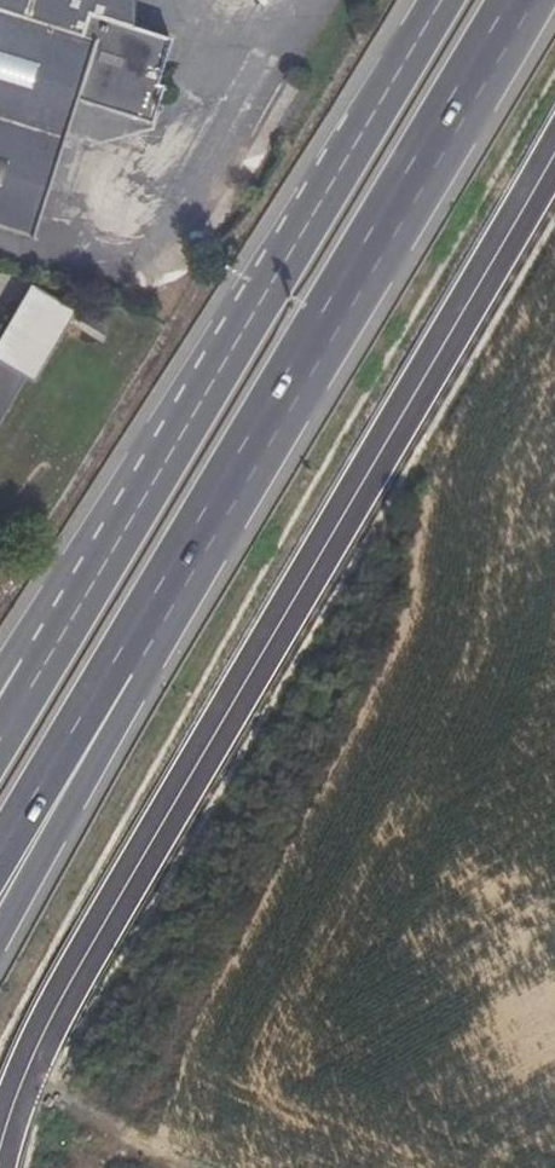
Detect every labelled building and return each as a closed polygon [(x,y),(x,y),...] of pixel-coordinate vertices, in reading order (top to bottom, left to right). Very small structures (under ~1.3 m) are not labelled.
[(31,239),(75,99),(150,122),(160,89),(154,87),(169,40),(43,0),(0,0),(0,229),(31,239)] [(35,283),(0,272),(0,342),(35,283)] [(26,379),(33,383),(75,313),(37,290),(0,354),(0,423),(26,379)]
